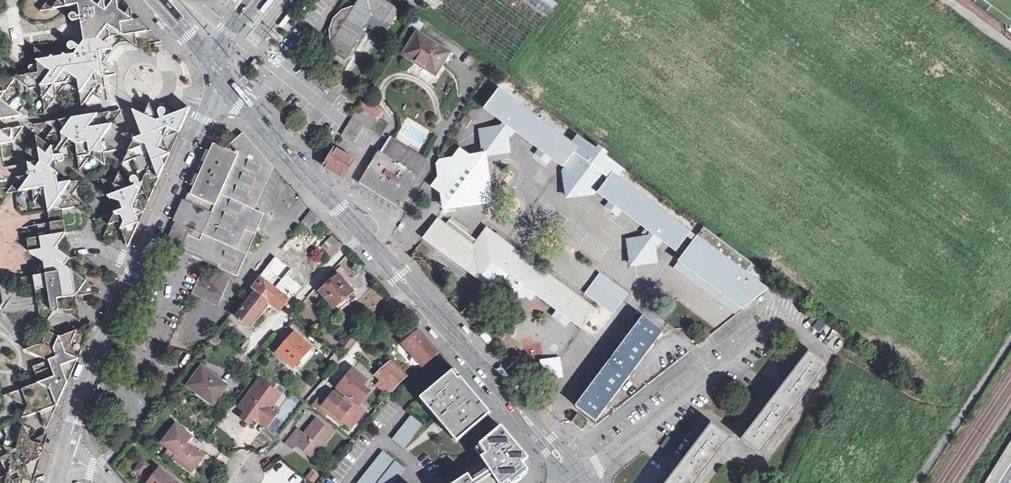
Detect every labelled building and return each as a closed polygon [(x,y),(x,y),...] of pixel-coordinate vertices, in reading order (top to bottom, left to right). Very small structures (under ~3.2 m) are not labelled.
[(44,9),(80,3),(82,13),(79,13),(78,12),(76,11),(73,11),(72,14),(71,16),(73,18),(74,19),(83,19),(83,22),(88,22),(91,42),(93,43),(93,45),(104,52),(111,43),(109,37),(124,35),(127,32),(129,33),(135,25),(129,20),(131,17),(120,9),(122,5),(115,0),(49,0),(44,9)] [(263,6),(266,9),(274,0),(268,0),(263,6)] [(378,0),(358,0),(353,9),(349,7),(339,11),(333,19),(328,29),(330,41),(332,43),(329,47),(343,55),(352,40),(359,40),(363,34),(360,27),(362,24),(381,37),(397,12),(378,0)] [(294,11),(291,9),(281,22),(284,24),(294,11)] [(158,20),(156,23),(163,31),(166,29),(158,20)] [(447,51),(418,32),(404,54),(433,74),(447,51)] [(96,56),(75,42),(73,42),(71,43),(70,45),(70,47),(70,48),(71,49),(73,50),(74,50),(75,49),(76,48),(79,50),(77,54),(52,57),(36,46),(38,63),(32,64),(30,65),(30,69),(31,71),(27,75),(28,87),(44,97),(45,111),(66,84),(70,84),(78,89),(87,88),(87,84),(100,82),(96,56)] [(255,58),(248,65),(254,69),(259,62),(255,58)] [(0,80),(0,119),(19,116),(5,105),(3,92),(13,78),(0,80)] [(573,145),(500,91),(486,109),(499,118),(505,123),(500,129),(500,135),(504,135),(505,133),(507,135),(510,137),(516,131),(539,149),(535,155),(548,165),(552,159),(564,167),(578,149),(612,174),(618,179),(624,171),(605,157),(606,154),(598,148),(596,150),(578,137),(573,145)] [(123,162),(137,157),(144,175),(144,176),(147,176),(147,177),(152,175),(172,130),(168,120),(158,124),(156,121),(155,121),(150,103),(145,114),(133,109),(140,127),(121,133),(134,139),(123,162)] [(381,135),(387,124),(358,107),(341,135),(352,142),(363,125),(381,135)] [(463,116),(460,124),(468,126),(470,119),(463,116)] [(505,123),(499,118),(494,124),(498,129),(486,130),(486,136),(481,136),(484,157),(509,153),(507,135),(505,133),(504,135),(500,135),(500,129),(505,123)] [(59,156),(58,151),(62,147),(73,145),(77,169),(88,155),(96,160),(103,158),(100,143),(98,134),(99,131),(98,128),(96,127),(93,126),(91,128),(87,128),(86,122),(53,128),(37,149),(23,152),(38,163),(34,168),(25,171),(26,175),(24,178),(25,180),(23,183),(24,190),(31,190),(33,202),(38,195),(47,202),(46,203),(46,205),(46,207),(47,209),(48,210),(50,210),(52,209),(54,208),(55,206),(56,211),(86,206),(71,195),(82,180),(56,185),(53,160),(56,160),(56,162),(59,163),(61,162),(62,161),(63,159),(61,157),(60,156),(59,156)] [(486,125),(475,127),(475,137),(481,136),(486,136),(486,130),(486,125)] [(225,148),(212,142),(188,196),(186,195),(172,228),(174,229),(177,230),(170,245),(180,250),(182,245),(216,260),(213,264),(217,266),(232,273),(236,275),(264,214),(254,209),(273,167),(242,133),(225,148)] [(381,157),(417,179),(427,162),(390,141),(381,157)] [(341,153),(334,149),(324,167),(344,178),(354,161),(343,155),(345,152),(342,150),(341,153)] [(446,206),(492,201),(485,164),(476,156),(471,157),(460,149),(452,159),(439,160),(438,163),(440,176),(433,186),(444,195),(446,206)] [(578,149),(564,167),(567,199),(598,193),(612,174),(578,149)] [(381,157),(378,155),(360,185),(399,208),(417,179),(381,157)] [(141,182),(141,183),(139,184),(138,180),(136,177),(134,177),(132,179),(132,182),(134,184),(133,186),(124,189),(118,172),(113,183),(105,187),(113,212),(97,219),(108,224),(104,236),(121,230),(125,231),(129,222),(132,214),(129,212),(131,207),(137,209),(152,175),(147,177),(147,176),(144,176),(144,175),(141,182)] [(618,179),(612,174),(598,193),(610,202),(605,208),(618,218),(622,211),(646,229),(642,236),(646,239),(648,240),(647,242),(647,246),(650,245),(652,243),(654,245),(659,248),(664,242),(676,250),(690,233),(618,179)] [(319,220),(310,209),(300,222),(308,231),(319,220)] [(37,225),(38,237),(26,239),(28,251),(43,263),(34,277),(20,280),(35,290),(37,301),(40,316),(46,320),(53,311),(54,313),(56,313),(58,310),(57,305),(64,304),(65,311),(72,316),(77,309),(75,296),(86,295),(92,286),(85,281),(83,269),(96,267),(80,256),(68,257),(61,215),(48,217),(48,223),(37,225)] [(474,246),(439,220),(426,238),(480,278),(493,260),(514,276),(509,282),(529,296),(533,299),(537,293),(559,309),(555,315),(568,325),(573,319),(584,327),(597,309),(488,228),(474,246)] [(174,229),(172,228),(165,243),(170,245),(177,230),(174,229)] [(340,245),(326,233),(315,243),(329,257),(340,245)] [(738,318),(761,287),(693,237),(670,269),(738,318)] [(648,240),(646,239),(629,242),(632,266),(651,263),(651,259),(656,258),(654,245),(652,243),(650,245),(647,246),(647,242),(648,240)] [(182,245),(180,250),(213,264),(216,260),(182,245)] [(663,268),(662,257),(656,258),(651,259),(651,263),(652,269),(663,268)] [(277,269),(269,263),(250,289),(254,292),(245,305),(242,303),(238,308),(241,310),(235,318),(246,327),(266,302),(278,312),(287,300),(265,282),(270,274),(272,274),(277,269)] [(216,305),(232,273),(217,266),(211,281),(198,275),(191,292),(216,305)] [(350,279),(339,268),(334,274),(337,277),(319,293),(331,308),(340,300),(350,292),(343,285),(350,279)] [(583,294),(611,315),(627,294),(599,273),(583,294)] [(529,296),(509,282),(507,284),(510,299),(529,296)] [(345,305),(340,300),(331,308),(335,313),(345,305)] [(597,422),(662,334),(644,319),(578,408),(597,422)] [(363,332),(355,327),(338,349),(345,354),(363,332)] [(70,332),(59,336),(47,330),(41,342),(26,348),(25,350),(46,359),(32,365),(37,381),(21,388),(16,400),(27,405),(22,417),(40,411),(43,405),(48,407),(61,379),(60,374),(64,373),(62,368),(67,366),(80,337),(70,332)] [(438,353),(418,330),(402,343),(418,363),(416,365),(419,369),(438,353)] [(487,330),(482,335),(490,343),(495,339),(487,330)] [(223,338),(215,332),(204,346),(212,353),(223,338)] [(308,347),(294,334),(276,354),(291,367),(308,347)] [(830,366),(813,352),(747,438),(765,452),(830,366)] [(561,358),(544,361),(547,378),(563,375),(561,358)] [(405,377),(391,360),(374,376),(378,381),(375,384),(384,394),(405,377)] [(229,387),(201,366),(188,384),(215,406),(229,387)] [(364,379),(350,369),(336,387),(337,389),(332,394),(331,393),(321,406),(338,420),(349,407),(348,406),(352,401),(357,405),(367,392),(360,386),(364,379)] [(490,413),(452,370),(419,400),(440,425),(444,422),(448,426),(444,429),(455,442),(490,413)] [(280,394),(260,381),(242,405),(268,424),(278,411),(271,407),(280,394)] [(268,424),(242,405),(240,408),(246,413),(242,419),(248,424),(252,418),(266,428),(268,424)] [(403,449),(421,425),(409,416),(391,440),(403,449)] [(588,423),(578,416),(572,423),(582,431),(588,423)] [(330,433),(313,420),(301,435),(296,431),(285,444),(291,450),(295,445),(297,443),(313,455),(330,433)] [(714,420),(667,482),(695,482),(733,434),(714,420)] [(23,425),(19,438),(0,448),(0,459),(1,459),(8,474),(0,479),(0,482),(14,482),(31,473),(35,459),(33,454),(34,452),(37,450),(32,440),(23,425)] [(177,425),(163,443),(171,448),(178,454),(175,457),(192,470),(203,455),(188,443),(192,437),(177,425)] [(520,479),(517,475),(524,468),(520,463),(526,458),(508,435),(500,426),(473,447),(484,463),(454,482),(514,482),(520,479)] [(310,458),(313,455),(297,443),(295,445),(310,458)] [(168,452),(175,457),(178,454),(171,448),(168,452)] [(357,482),(395,482),(405,469),(379,451),(357,482)] [(142,475),(152,462),(142,455),(133,468),(142,475)] [(140,478),(144,482),(156,468),(151,464),(140,478)] [(160,469),(148,482),(177,482),(160,469)] [(320,475),(311,470),(305,478),(313,482),(315,482),(320,475)]
